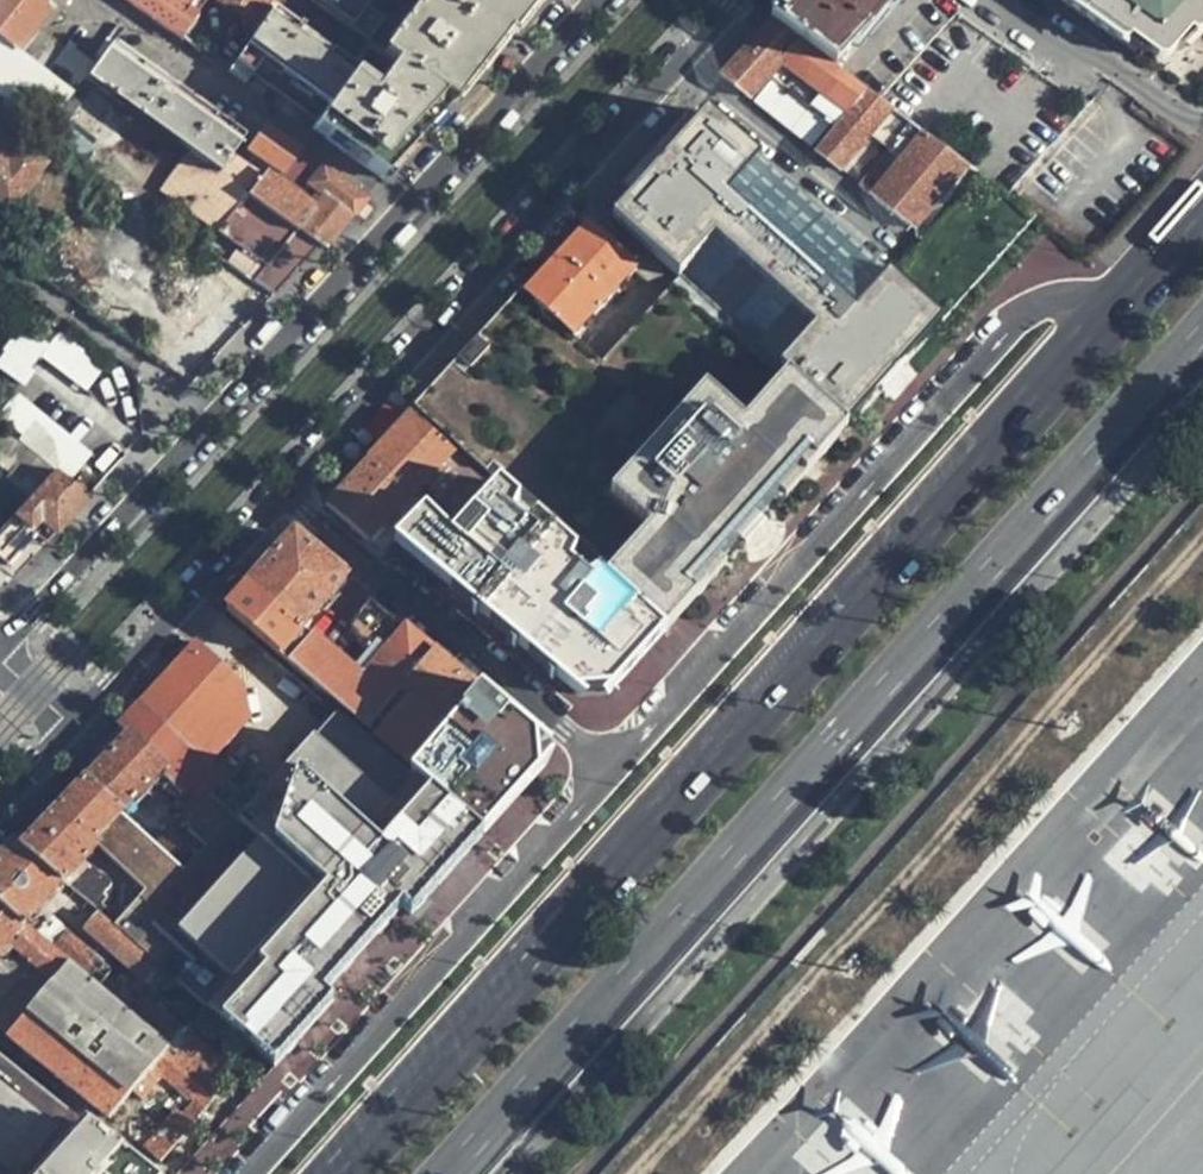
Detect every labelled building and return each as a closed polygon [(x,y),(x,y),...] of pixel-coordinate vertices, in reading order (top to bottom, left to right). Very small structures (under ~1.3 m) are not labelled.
[(12,52),(53,0),(0,0),(0,44),(12,52)] [(189,47),(200,33),(199,29),(189,23),(205,0),(120,0),(189,47)] [(254,30),(276,0),(212,0),(254,30)] [(446,108),(294,0),(281,0),(228,74),(246,86),(252,78),(314,121),(307,130),(378,179),(410,146),(446,108)] [(446,108),(493,50),(533,0),(294,0),(446,108)] [(768,19),(772,22),(832,66),(892,0),(785,0),(768,19)] [(1133,54),(1185,51),(1201,34),(1202,31),(1202,0),(1053,0),(1133,54)] [(832,66),(772,22),(737,63),(723,79),(738,92),(747,99),(769,75),(774,79),(754,104),(791,133),(812,109),(842,73),(832,66)] [(50,124),(72,93),(12,52),(0,44),(0,92),(50,124)] [(114,47),(87,85),(193,162),(218,180),(233,157),(245,140),(114,47)] [(868,92),(842,73),(812,109),(836,129),(868,92)] [(875,130),(892,144),(910,122),(868,92),(836,129),(817,153),(839,172),(875,130)] [(31,121),(19,111),(0,136),(0,147),(6,152),(31,121)] [(685,141),(657,173),(845,332),(889,280),(712,120),(708,116),(685,141)] [(910,122),(892,144),(909,158),(875,197),(915,230),(968,166),(910,122)] [(283,175),(298,153),(267,132),(251,156),(256,159),(254,162),(268,173),(277,178),(281,173),(283,175)] [(323,171),(329,163),(304,146),(298,153),(283,175),(281,173),(277,178),(268,173),(264,179),(312,213),(322,199),(310,189),(323,171)] [(46,170),(20,152),(7,166),(0,161),(0,205),(10,213),(46,170)] [(297,232),(318,246),(339,223),(360,199),(323,171),(310,189),(322,199),(312,213),(264,179),(233,157),(218,180),(292,237),(297,232)] [(207,254),(271,297),(318,246),(297,232),(292,237),(218,180),(193,162),(183,176),(228,211),(226,214),(233,220),(207,254)] [(609,225),(674,281),(845,434),(899,377),(845,332),(657,173),(629,203),(609,225)] [(570,246),(526,296),(603,363),(674,281),(609,225),(597,216),(570,246)] [(526,296),(521,292),(467,351),(412,410),(464,455),(488,477),(667,633),(701,595),(714,582),(707,576),(756,520),(804,466),(811,472),(845,434),(674,281),(603,363),(526,296)] [(42,357),(88,388),(104,365),(55,332),(49,342),(22,324),(0,357),(0,367),(24,384),(42,357)] [(464,455),(412,410),(388,436),(344,484),(325,504),(364,536),(374,545),(387,531),(391,535),(421,503),(464,455)] [(87,498),(52,472),(0,530),(0,565),(4,569),(21,550),(32,538),(43,547),(58,530),(87,498)] [(612,695),(667,633),(488,477),(446,524),(421,503),(391,535),(581,696),(594,696),(612,695)] [(276,655),(343,581),(293,536),(260,573),(226,610),(262,642),(276,655)] [(243,664),(206,630),(179,661),(171,670),(224,715),(247,689),(258,678),(243,664)] [(171,670),(139,705),(190,751),(224,715),(171,670)] [(290,760),(248,804),(205,847),(193,860),(183,871),(166,890),(114,843),(108,849),(157,893),(127,926),(152,949),(145,956),(162,971),(271,1069),(336,1000),(327,992),(363,952),(402,909),(411,916),(485,831),(412,770),(304,680),(257,731),(290,760)] [(224,715),(190,751),(205,766),(229,740),(251,716),(247,689),(224,715)] [(478,692),(412,770),(485,831),(540,769),(539,757),(538,743),(478,692)] [(190,751),(139,705),(118,727),(128,737),(109,758),(87,781),(123,813),(160,773),(204,814),(228,786),(205,766),(190,751)] [(229,740),(205,766),(228,786),(248,804),(290,760),(257,731),(240,750),(229,740)] [(24,851),(65,884),(126,820),(120,815),(123,813),(87,781),(50,822),(24,851)] [(248,804),(228,786),(204,814),(188,831),(205,847),(248,804)] [(126,820),(65,884),(71,889),(108,849),(114,843),(131,825),(126,820)] [(166,890),(183,871),(157,848),(131,825),(114,843),(166,890)] [(157,848),(183,871),(193,860),(168,837),(157,848)] [(65,884),(24,851),(15,844),(0,861),(0,909),(24,928),(25,927),(65,884)] [(104,905),(96,913),(101,917),(145,956),(152,949),(127,926),(104,905)] [(10,945),(24,928),(0,909),(0,956),(10,945)] [(145,956),(101,917),(88,930),(149,986),(162,971),(145,956)] [(25,927),(24,928),(10,945),(36,967),(0,1009),(0,1026),(11,1036),(72,966),(55,952),(25,927)] [(55,952),(72,966),(171,1050),(181,1058),(195,1041),(135,990),(134,991),(112,974),(113,973),(70,935),(55,952)] [(10,945),(0,956),(0,1009),(36,967),(10,945)] [(171,1050),(72,966),(11,1036),(112,1120),(133,1095),(153,1071),(171,1050)] [(201,1045),(186,1062),(207,1081),(223,1063),(201,1045)] [(181,1058),(171,1050),(153,1071),(168,1084),(195,1107),(185,1119),(177,1112),(158,1134),(162,1138),(150,1151),(163,1162),(223,1094),(207,1081),(186,1062),(181,1058)] [(0,1056),(0,1173),(42,1173),(85,1126),(0,1056)] [(168,1084),(153,1071),(133,1095),(147,1108),(168,1084)] [(85,1126),(42,1173),(145,1173),(85,1126)]
